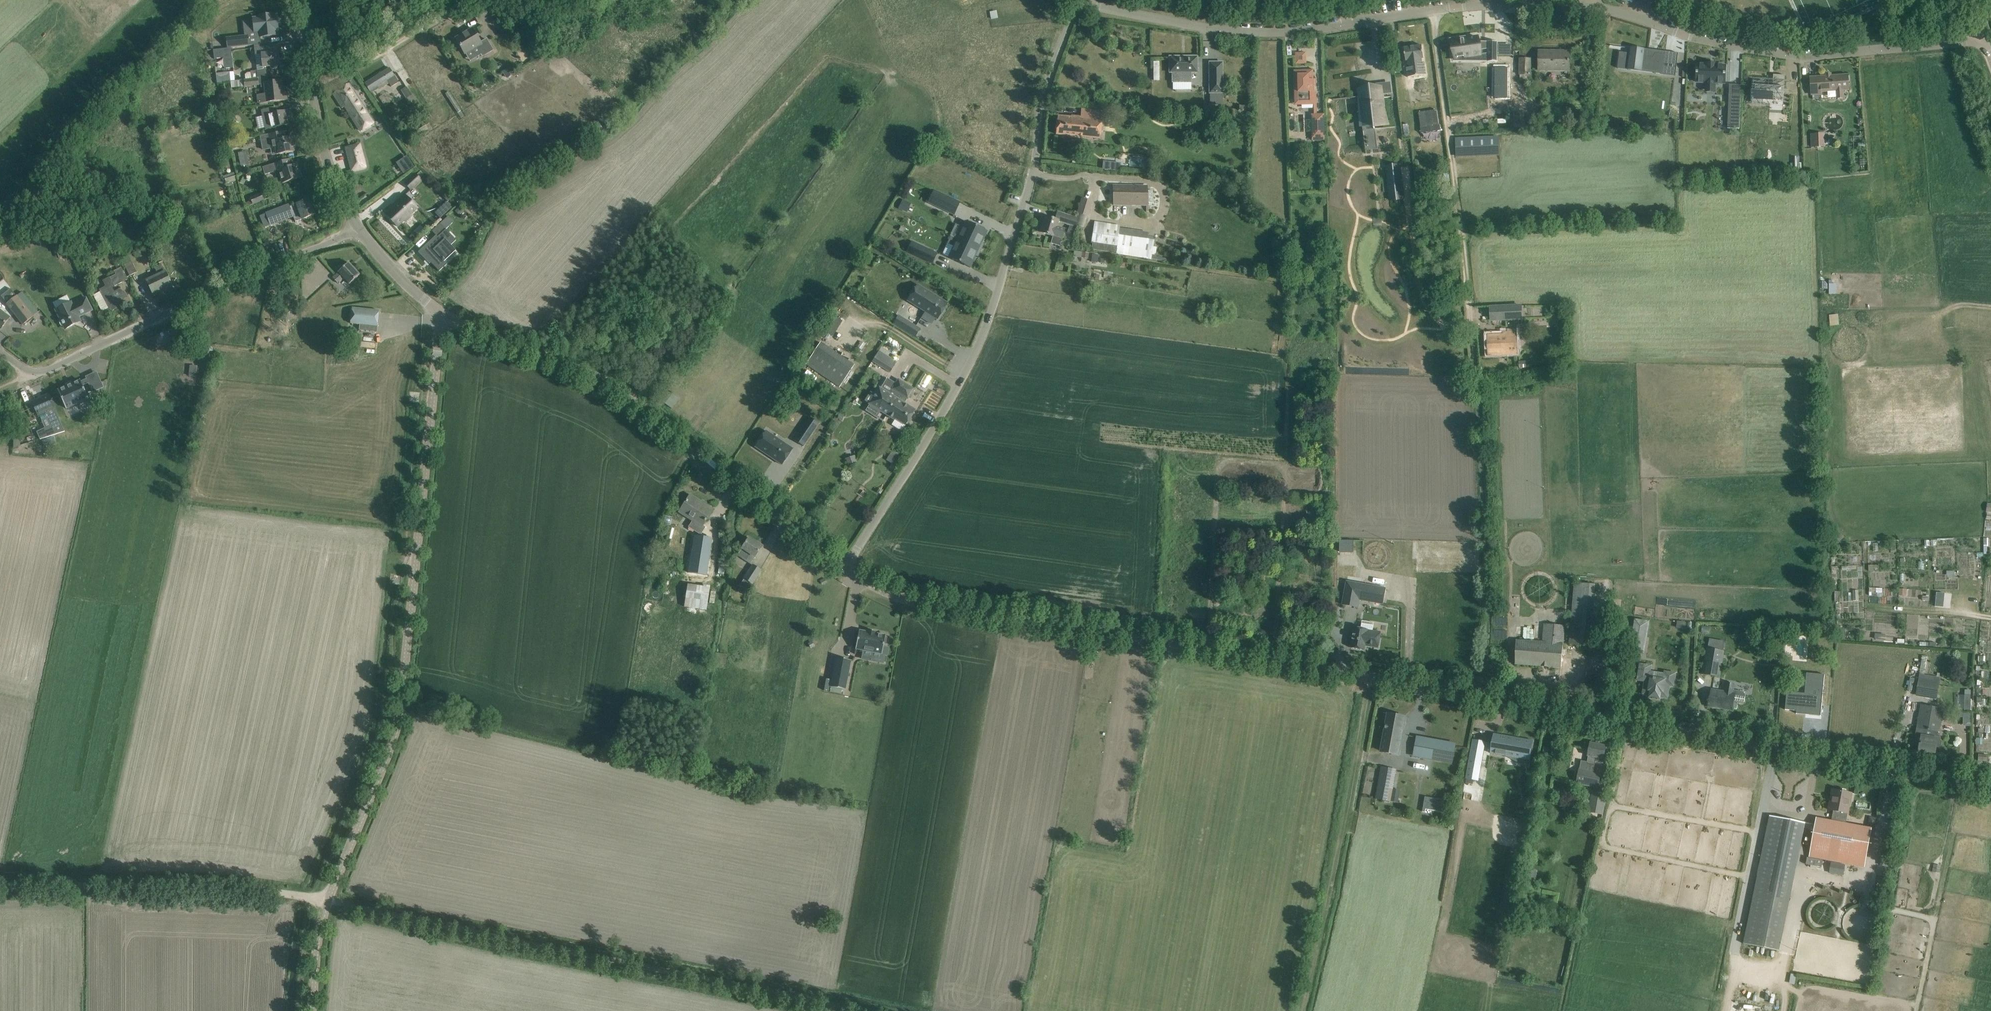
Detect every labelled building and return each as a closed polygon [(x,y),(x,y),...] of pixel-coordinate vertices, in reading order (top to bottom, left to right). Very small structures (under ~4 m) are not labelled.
[(473,14),(478,23),(494,14),(489,5),(473,14)] [(244,35),(225,37),(226,48),(261,44),(260,37),(276,35),(276,30),(278,30),(276,15),(275,15),(274,14),(257,16),(257,17),(252,18),(253,19),(243,21),(244,35)] [(472,29),(455,39),(461,47),(465,54),(466,53),(477,47),(481,55),(482,57),(493,50),(486,38),(480,42),(478,37),(472,29)] [(1466,36),(1450,39),(1452,52),(1454,52),(1455,58),(1481,55),(1480,50),(1488,49),(1488,54),(1487,58),(1488,58),(1488,62),(1498,62),(1498,55),(1498,44),(1498,42),(1479,41),(1478,37),(1464,39),(1464,37),(1466,37),(1466,36)] [(1499,54),(1509,55),(1510,44),(1500,44),(1499,54)] [(270,46),(255,48),(255,52),(257,71),(264,70),(263,67),(270,67),(270,68),(271,69),(277,68),(278,68),(277,66),(280,66),(278,54),(281,54),(280,45),(270,46)] [(1422,45),(1404,48),(1406,61),(1408,61),(1408,65),(1407,65),(1408,77),(1426,75),(1425,62),(1423,63),(1422,59),(1424,59),(1422,45)] [(1620,52),(1618,68),(1629,70),(1630,62),(1639,63),(1639,68),(1662,71),(1662,74),(1676,76),(1677,65),(1664,63),(1665,54),(1655,53),(1652,57),(1648,56),(1649,50),(1645,50),(1631,48),(1630,53),(1620,52)] [(231,49),(213,50),(214,60),(223,59),(224,69),(233,69),(231,49)] [(1571,49),(1538,49),(1538,70),(1571,71),(1571,49)] [(1294,52),(1295,63),(1306,62),(1306,51),(1294,52)] [(1170,57),(1170,73),(1173,72),(1173,82),(1191,82),(1191,72),(1198,72),(1197,56),(1170,57)] [(1530,59),(1520,59),(1520,80),(1530,80),(1530,59)] [(1222,62),(1209,62),(1210,93),(1223,93),(1222,62)] [(1697,65),(1696,82),(1707,82),(1707,85),(1715,85),(1715,82),(1725,83),(1726,66),(1716,65),(1716,63),(1708,63),(1708,65),(1697,65)] [(390,68),(365,84),(371,93),(379,89),(377,87),(387,81),(389,84),(391,87),(399,82),(390,68)] [(1509,68),(1494,68),(1493,99),(1509,99),(1509,68)] [(1312,133),(1313,140),(1313,141),(1325,140),(1324,114),(1317,114),(1317,104),(1316,91),(1314,91),(1313,70),(1294,70),(1295,105),(1314,104),(1314,114),(1312,114),(1312,133)] [(246,74),(241,75),(241,80),(244,80),(257,78),(256,71),(251,71),(251,72),(247,73),(246,74)] [(229,72),(216,74),(217,83),(230,81),(229,72)] [(1753,81),(1752,102),(1763,103),(1763,99),(1779,100),(1780,93),(1784,93),(1785,75),(1774,75),(1773,87),(1765,86),(1765,81),(1753,81)] [(1821,91),(1836,90),(1837,98),(1844,98),(1843,90),(1849,89),(1848,75),(1820,77),(1820,81),(1811,82),(1812,96),(1813,96),(1813,99),(1822,99),(1821,91)] [(244,80),(245,86),(259,85),(258,78),(257,78),(244,80)] [(264,83),(266,94),(257,94),(257,103),(287,100),(286,91),(282,92),(281,81),(264,83)] [(345,107),(361,131),(375,122),(349,83),(333,94),(342,108),(345,107)] [(407,87),(400,91),(406,99),(412,95),(407,87)] [(1362,96),(1358,97),(1361,127),(1363,146),(1375,145),(1374,131),(1389,126),(1384,94),(1378,94),(1377,88),(1373,89),(1373,87),(1361,89),(1362,96)] [(1729,94),(1728,128),(1740,129),(1741,95),(1729,94)] [(289,116),(288,113),(286,112),(286,111),(275,113),(274,107),(261,110),(266,129),(289,124),(287,117),(289,116)] [(1102,111),(1091,110),(1081,109),(1081,117),(1071,116),(1071,118),(1058,116),(1056,134),(1100,138),(1102,111)] [(1441,110),(1421,113),(1423,133),(1443,130),(1441,110)] [(599,134),(595,127),(584,134),(588,142),(599,134)] [(262,150),(275,147),(277,155),(294,151),(293,146),(296,145),(294,138),(292,138),(292,137),(282,139),(281,132),(260,136),(261,144),(262,150)] [(1824,146),(1824,133),(1811,134),(1811,147),(1824,146)] [(1499,136),(1455,138),(1456,155),(1499,153),(1499,136)] [(346,147),(352,171),(365,167),(359,144),(346,147)] [(290,159),(262,167),(265,174),(278,170),(283,183),(302,177),(297,164),(292,166),(290,159)] [(410,161),(399,168),(403,174),(414,167),(410,161)] [(1400,166),(1385,167),(1389,198),(1403,196),(1400,166)] [(415,174),(405,183),(411,190),(421,180),(420,179),(424,175),(420,171),(416,175),(415,174)] [(461,187),(453,181),(451,184),(449,186),(457,192),(461,187)] [(1147,184),(1113,186),(1114,205),(1132,204),(1147,203),(1153,203),(1152,189),(1147,189),(1147,188),(1147,184)] [(928,203),(954,215),(960,202),(934,190),(928,203)] [(461,192),(457,195),(463,201),(467,197),(461,192)] [(264,201),(261,194),(250,198),(253,205),(264,201)] [(397,205),(386,215),(397,227),(404,220),(405,221),(412,215),(411,214),(417,208),(405,195),(396,203),(397,205)] [(292,214),(299,211),(302,219),(315,214),(309,199),(290,207),(289,205),(259,216),(264,228),(293,217),(292,214)] [(1092,202),(1082,199),(1078,212),(1088,215),(1092,202)] [(447,202),(443,206),(448,211),(452,207),(447,202)] [(175,205),(167,207),(170,217),(178,215),(175,205)] [(440,218),(446,211),(440,206),(434,212),(440,218)] [(1078,219),(1067,215),(1064,223),(1076,226),(1078,219)] [(1042,216),(1039,224),(1043,225),(1040,232),(1050,235),(1052,236),(1050,243),(1059,246),(1062,238),(1064,231),(1064,229),(1057,227),(1058,221),(1059,221),(1055,219),(1045,216),(1045,217),(1042,216)] [(987,231),(965,221),(957,239),(980,250),(982,247),(980,246),(987,231)] [(437,237),(421,252),(431,262),(439,271),(447,263),(444,260),(445,260),(444,258),(443,259),(441,257),(452,247),(451,246),(451,245),(456,240),(446,229),(440,223),(432,231),(437,237)] [(147,224),(138,228),(142,238),(151,235),(147,224)] [(1117,248),(1116,253),(1144,259),(1144,258),(1148,235),(1148,234),(1120,230),(1117,248)] [(979,253),(980,250),(957,239),(950,236),(947,243),(953,246),(948,257),(970,268),(977,253),(979,253)] [(937,253),(912,241),(907,251),(932,263),(937,253)] [(1092,244),(1091,250),(1093,250),(1116,253),(1117,248),(1092,244)] [(1188,248),(1188,251),(1189,254),(1193,254),(1195,253),(1196,249),(1194,247),(1191,246),(1188,248)] [(122,266),(124,265),(130,275),(137,272),(128,255),(120,260),(122,266)] [(338,283),(344,278),(349,284),(360,275),(348,262),(338,272),(333,278),(338,283)] [(147,280),(149,284),(153,293),(171,284),(165,271),(162,264),(155,267),(158,275),(147,280)] [(104,298),(97,302),(103,313),(110,309),(111,311),(130,303),(127,294),(125,289),(124,289),(123,287),(115,291),(113,289),(113,288),(115,287),(114,286),(127,280),(121,267),(114,270),(116,274),(110,277),(103,280),(106,286),(100,290),(104,298)] [(938,320),(948,303),(917,284),(907,300),(925,312),(921,318),(929,323),(933,317),(938,320)] [(11,288),(1,296),(7,304),(23,324),(33,316),(17,296),(11,288)] [(315,315),(325,311),(321,301),(319,301),(313,288),(303,292),(303,291),(297,293),(298,294),(294,296),(299,306),(293,308),(298,321),(314,314),(315,315)] [(67,296),(53,303),(56,309),(61,319),(60,321),(60,322),(61,324),(62,324),(64,325),(66,329),(80,321),(78,317),(92,310),(88,301),(86,297),(73,303),(72,301),(70,302),(67,296)] [(1498,306),(1490,306),(1490,320),(1498,319),(1508,319),(1508,315),(1516,315),(1516,319),(1523,319),(1522,305),(1501,306),(1498,306)] [(352,308),(350,323),(360,324),(359,330),(377,332),(379,311),(352,308)] [(0,310),(0,328),(1,329),(10,318),(0,310)] [(1838,313),(1829,314),(1830,325),(1839,324),(1838,313)] [(898,315),(893,324),(915,338),(920,329),(898,315)] [(284,323),(271,321),(266,344),(279,347),(284,323)] [(1507,334),(1498,335),(1488,335),(1489,355),(1517,354),(1516,329),(1507,329),(1507,334)] [(806,365),(839,388),(847,376),(854,366),(828,348),(829,347),(821,342),(806,365)] [(879,351),(872,361),(889,372),(896,362),(886,355),(888,351),(883,347),(881,347),(879,351)] [(197,367),(190,366),(189,376),(196,377),(197,367)] [(869,404),(886,415),(906,384),(898,379),(892,389),(894,391),(891,395),(879,387),(869,404)] [(72,384),(59,390),(68,408),(90,398),(82,380),(72,384)] [(101,381),(90,386),(93,392),(101,388),(99,383),(101,382),(101,381)] [(906,384),(886,415),(895,420),(895,419),(905,425),(914,411),(910,409),(911,407),(903,402),(905,398),(908,399),(914,389),(906,384)] [(669,392),(662,401),(672,408),(679,399),(669,392)] [(36,400),(32,402),(36,411),(38,415),(40,414),(42,421),(49,418),(54,428),(47,431),(46,428),(38,431),(37,432),(40,439),(65,431),(49,394),(38,399),(36,400)] [(810,417),(794,440),(803,446),(819,423),(810,417)] [(765,431),(755,447),(782,465),(793,449),(765,431)] [(53,436),(42,440),(44,446),(55,442),(53,436)] [(897,465),(901,457),(891,451),(886,459),(897,465)] [(690,495),(684,504),(679,511),(693,520),(689,527),(701,534),(705,527),(703,525),(712,510),(703,504),(702,505),(699,503),(695,501),(689,497),(690,496),(690,495)] [(694,535),(688,572),(707,575),(712,538),(694,535)] [(749,537),(743,546),(737,555),(750,564),(755,557),(762,546),(749,537)] [(1340,539),(1339,549),(1353,549),(1353,539),(1340,539)] [(753,565),(740,586),(748,591),(761,570),(753,565)] [(1350,578),(1350,565),(1337,565),(1337,577),(1350,578)] [(1343,605),(1358,608),(1360,600),(1383,604),(1386,588),(1347,581),(1343,605)] [(1595,584),(1575,582),(1570,643),(1590,645),(1595,584)] [(703,586),(688,584),(684,606),(707,610),(711,585),(704,584),(703,586)] [(1943,607),(1944,593),(1937,592),(1935,606),(1943,607)] [(1636,620),(1633,640),(1644,642),(1648,622),(1636,620)] [(1355,627),(1351,648),(1365,650),(1366,646),(1378,648),(1381,632),(1373,631),(1374,623),(1362,621),(1361,628),(1355,627)] [(1515,664),(1560,668),(1562,657),(1565,625),(1544,623),(1543,641),(1517,640),(1515,664)] [(859,630),(855,648),(887,655),(889,647),(883,645),(884,644),(885,644),(887,637),(885,637),(885,635),(875,633),(868,632),(859,630)] [(1705,674),(1719,676),(1724,641),(1710,639),(1705,674)] [(713,665),(724,667),(726,654),(716,652),(713,665)] [(835,657),(830,687),(846,690),(851,660),(835,657)] [(1562,657),(1560,668),(1564,668),(1561,682),(1577,685),(1580,671),(1582,672),(1584,662),(1562,657)] [(1673,686),(1675,674),(1665,672),(1664,680),(1656,679),(1656,678),(1654,678),(1649,677),(1651,666),(1641,664),(1638,680),(1646,681),(1644,693),(1650,694),(1650,697),(1660,698),(1660,696),(1667,697),(1669,685),(1673,686)] [(1787,692),(1785,710),(1797,711),(1812,712),(1811,715),(1820,716),(1821,716),(1825,675),(1807,673),(1807,674),(1809,674),(1807,695),(1787,694),(1788,692),(1787,692)] [(1917,695),(1927,697),(1937,698),(1939,683),(1920,679),(1917,695)] [(1712,690),(1711,697),(1709,706),(1732,710),(1734,702),(1743,703),(1745,701),(1746,695),(1744,691),(1733,689),(1734,684),(1727,683),(1725,692),(1712,690)] [(1939,731),(1943,709),(1922,706),(1918,727),(1916,736),(1921,737),(1919,750),(1935,753),(1936,746),(1939,747),(1941,745),(1942,740),(1941,739),(1941,736),(1939,732),(1938,732),(1939,731)] [(1388,714),(1387,723),(1381,752),(1398,755),(1405,717),(1388,714)] [(1417,737),(1414,755),(1452,762),(1455,744),(1417,737)] [(1494,737),(1491,753),(1506,756),(1506,753),(1530,757),(1531,755),(1533,740),(1517,738),(1517,741),(1494,737)] [(1473,739),(1466,779),(1478,781),(1478,780),(1476,780),(1479,768),(1481,769),(1482,760),(1485,741),(1473,739)] [(1579,770),(1577,783),(1598,787),(1601,773),(1593,772),(1594,762),(1603,763),(1604,758),(1604,756),(1606,746),(1606,744),(1605,743),(1600,742),(1598,743),(1598,745),(1590,743),(1588,755),(1589,756),(1587,762),(1581,760),(1579,770)] [(1396,770),(1382,767),(1376,798),(1390,801),(1396,770)] [(1816,818),(1815,828),(1809,857),(1865,867),(1872,828),(1843,823),(1845,813),(1848,813),(1852,793),(1835,790),(1833,803),(1831,802),(1829,810),(1836,811),(1834,821),(1816,818)] [(1593,792),(1589,812),(1603,814),(1607,795),(1593,792)] [(1426,795),(1423,810),(1426,811),(1426,808),(1444,811),(1446,799),(1426,795)] [(1758,876),(1743,944),(1779,951),(1793,883),(1805,824),(1770,817),(1758,876)] [(1807,857),(1806,865),(1822,868),(1823,860),(1807,857)] [(1839,863),(1837,874),(1844,875),(1846,865),(1839,863)]
